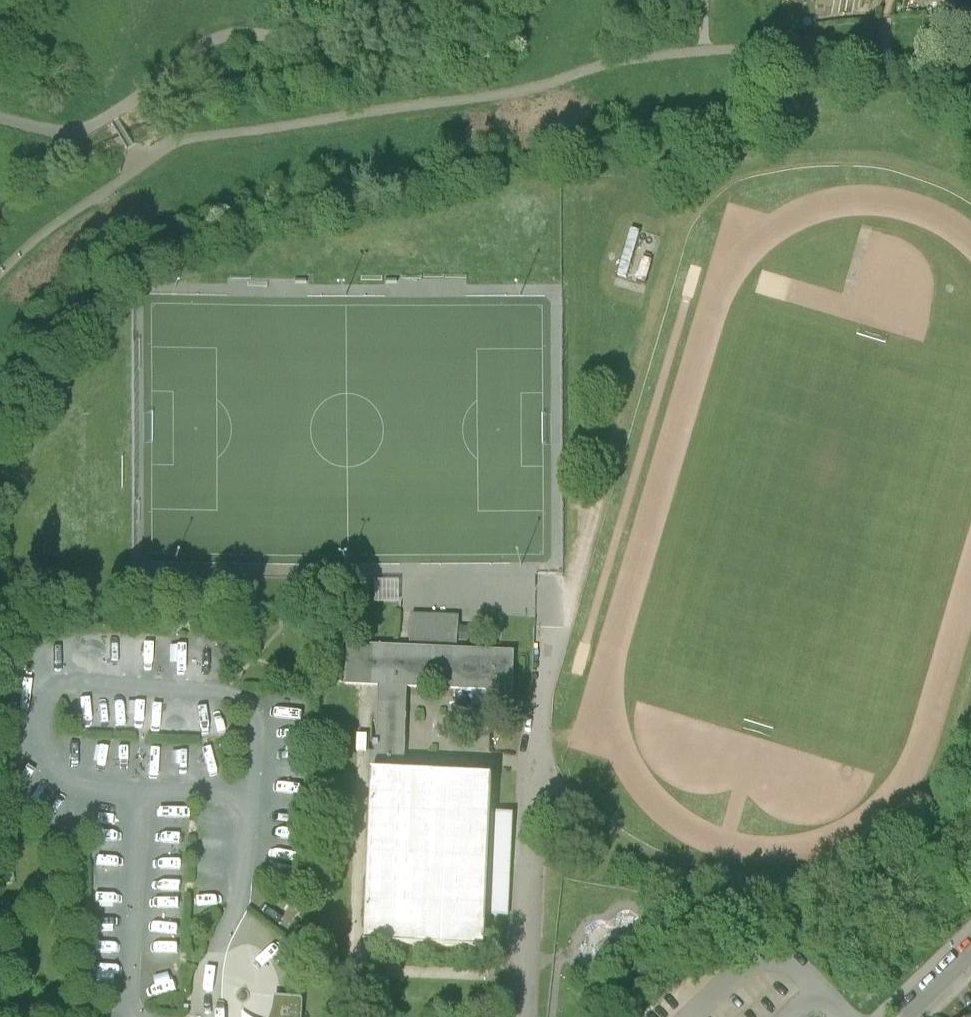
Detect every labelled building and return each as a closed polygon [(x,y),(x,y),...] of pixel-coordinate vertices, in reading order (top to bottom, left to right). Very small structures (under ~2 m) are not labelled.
[(940,8),(957,8),(957,0),(940,0),(940,8)] [(623,273),(632,275),(641,230),(632,228),(623,273)] [(461,642),(461,608),(413,609),(414,643),(461,642)] [(344,641),(342,679),(377,681),(375,766),(404,767),(406,683),(509,688),(511,650),(344,641)] [(182,779),(182,752),(157,752),(157,780),(182,779)] [(362,942),(484,947),(486,912),(490,807),(491,771),(404,767),(375,766),(370,766),(362,942)] [(490,807),(486,912),(508,913),(513,808),(490,807)] [(302,998),(280,998),(279,1008),(276,1016),(301,1016),(302,998)]
